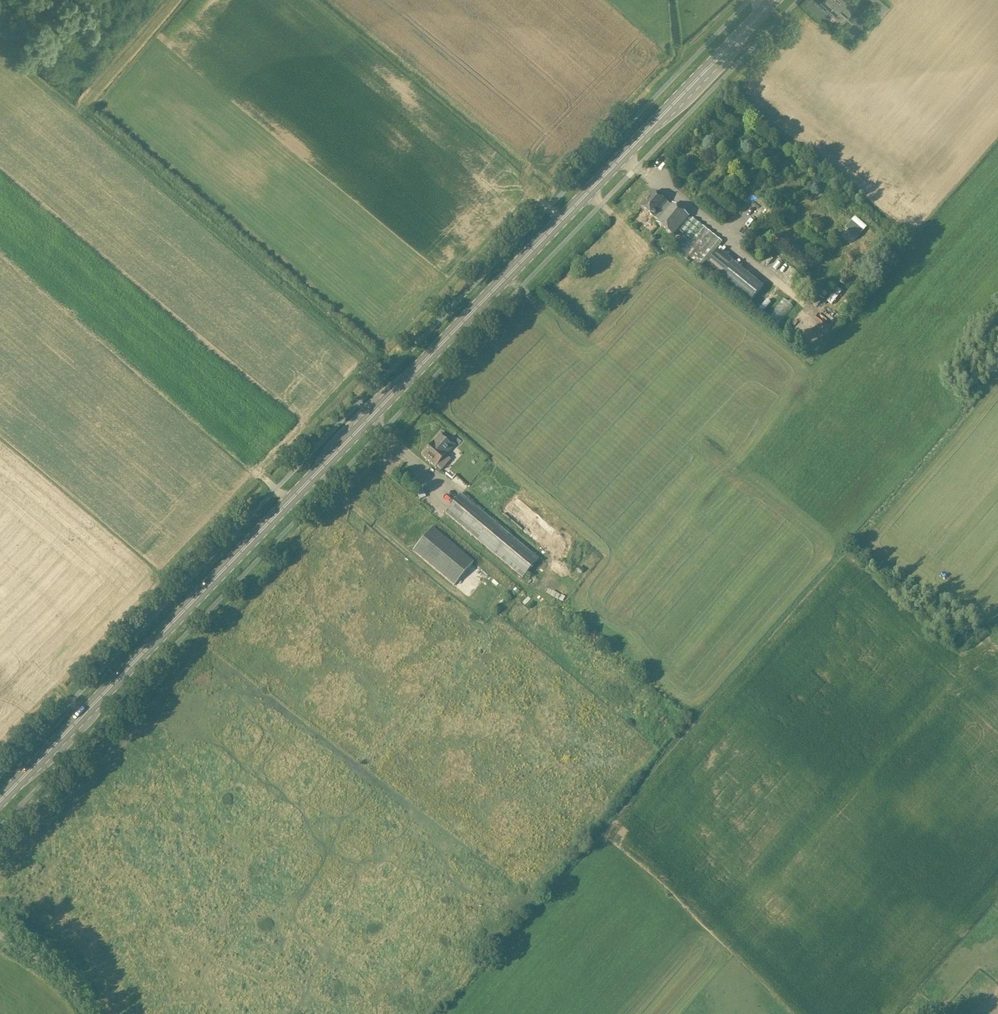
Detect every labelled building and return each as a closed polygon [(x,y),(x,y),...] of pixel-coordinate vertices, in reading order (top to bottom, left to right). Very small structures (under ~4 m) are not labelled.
[(844,2),(842,0),(823,0),(821,2),(834,13),(838,9),(846,16),(859,1),(858,0),(846,0),(845,1),(845,0),(844,2)] [(671,206),(667,202),(654,192),(641,208),(654,218),(655,217),(659,221),(657,223),(674,237),(679,231),(686,237),(675,251),(705,275),(716,261),(710,257),(722,242),(692,219),(691,220),(689,219),(690,217),(673,204),(671,206)] [(763,287),(733,262),(720,278),(750,303),(763,287)] [(767,287),(754,309),(765,315),(778,294),(767,287)] [(783,299),(768,318),(776,324),(790,305),(783,299)] [(441,434),(434,443),(422,456),(435,468),(436,466),(442,471),(451,460),(445,455),(455,445),(441,434)] [(459,496),(444,514),(522,580),(537,562),(459,496)] [(515,499),(502,515),(545,552),(559,536),(515,499)] [(432,528),(412,552),(453,586),(474,563),(432,528)]
